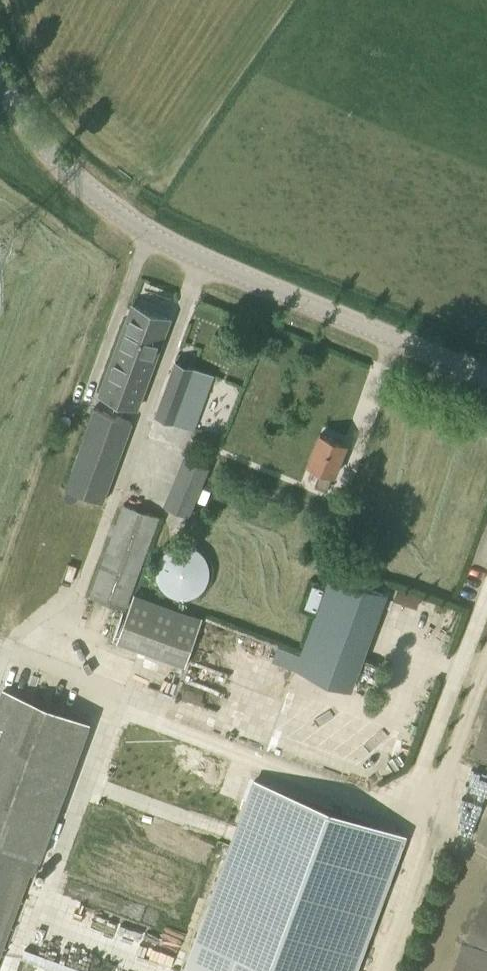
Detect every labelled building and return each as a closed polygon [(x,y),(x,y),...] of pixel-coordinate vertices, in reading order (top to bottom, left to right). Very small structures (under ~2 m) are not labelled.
[(99,394),(137,408),(170,317),(132,303),(99,394)] [(156,415),(193,429),(213,374),(176,361),(156,415)] [(133,421),(94,407),(64,488),(103,502),(133,421)] [(320,433),(308,465),(320,470),(314,485),(327,490),(332,475),(334,476),(346,444),(320,433)] [(181,457),(162,503),(188,514),(207,468),(181,457)] [(159,517),(123,503),(88,595),(126,609),(159,517)] [(210,575),(210,571),(210,568),(209,565),(209,563),(208,561),(207,558),(206,557),(204,554),(202,552),(201,551),(199,549),(197,547),(194,546),(191,545),(189,544),(186,544),(183,544),(180,544),(177,544),(175,545),(173,546),(170,547),(168,548),(166,550),(164,551),(162,554),(160,556),(159,558),(158,560),(157,563),(156,565),(156,568),(156,570),(156,572),(156,575),(157,577),(157,580),(159,583),(160,585),(161,587),(163,589),(165,591),(167,593),(169,594),(172,596),(174,597),(179,598),(182,598),(185,598),(188,598),(189,597),(192,596),(194,596),(197,594),(199,593),(201,591),(203,589),(204,587),(206,585),(207,582),(208,580),(209,578),(210,575)] [(388,593),(330,572),(295,669),(352,690),(388,593)] [(186,665),(203,619),(134,595),(118,640),(186,665)] [(2,692),(0,698),(0,970),(1,970),(90,725),(2,692)] [(256,780),(186,970),(356,970),(406,835),(256,780)]
